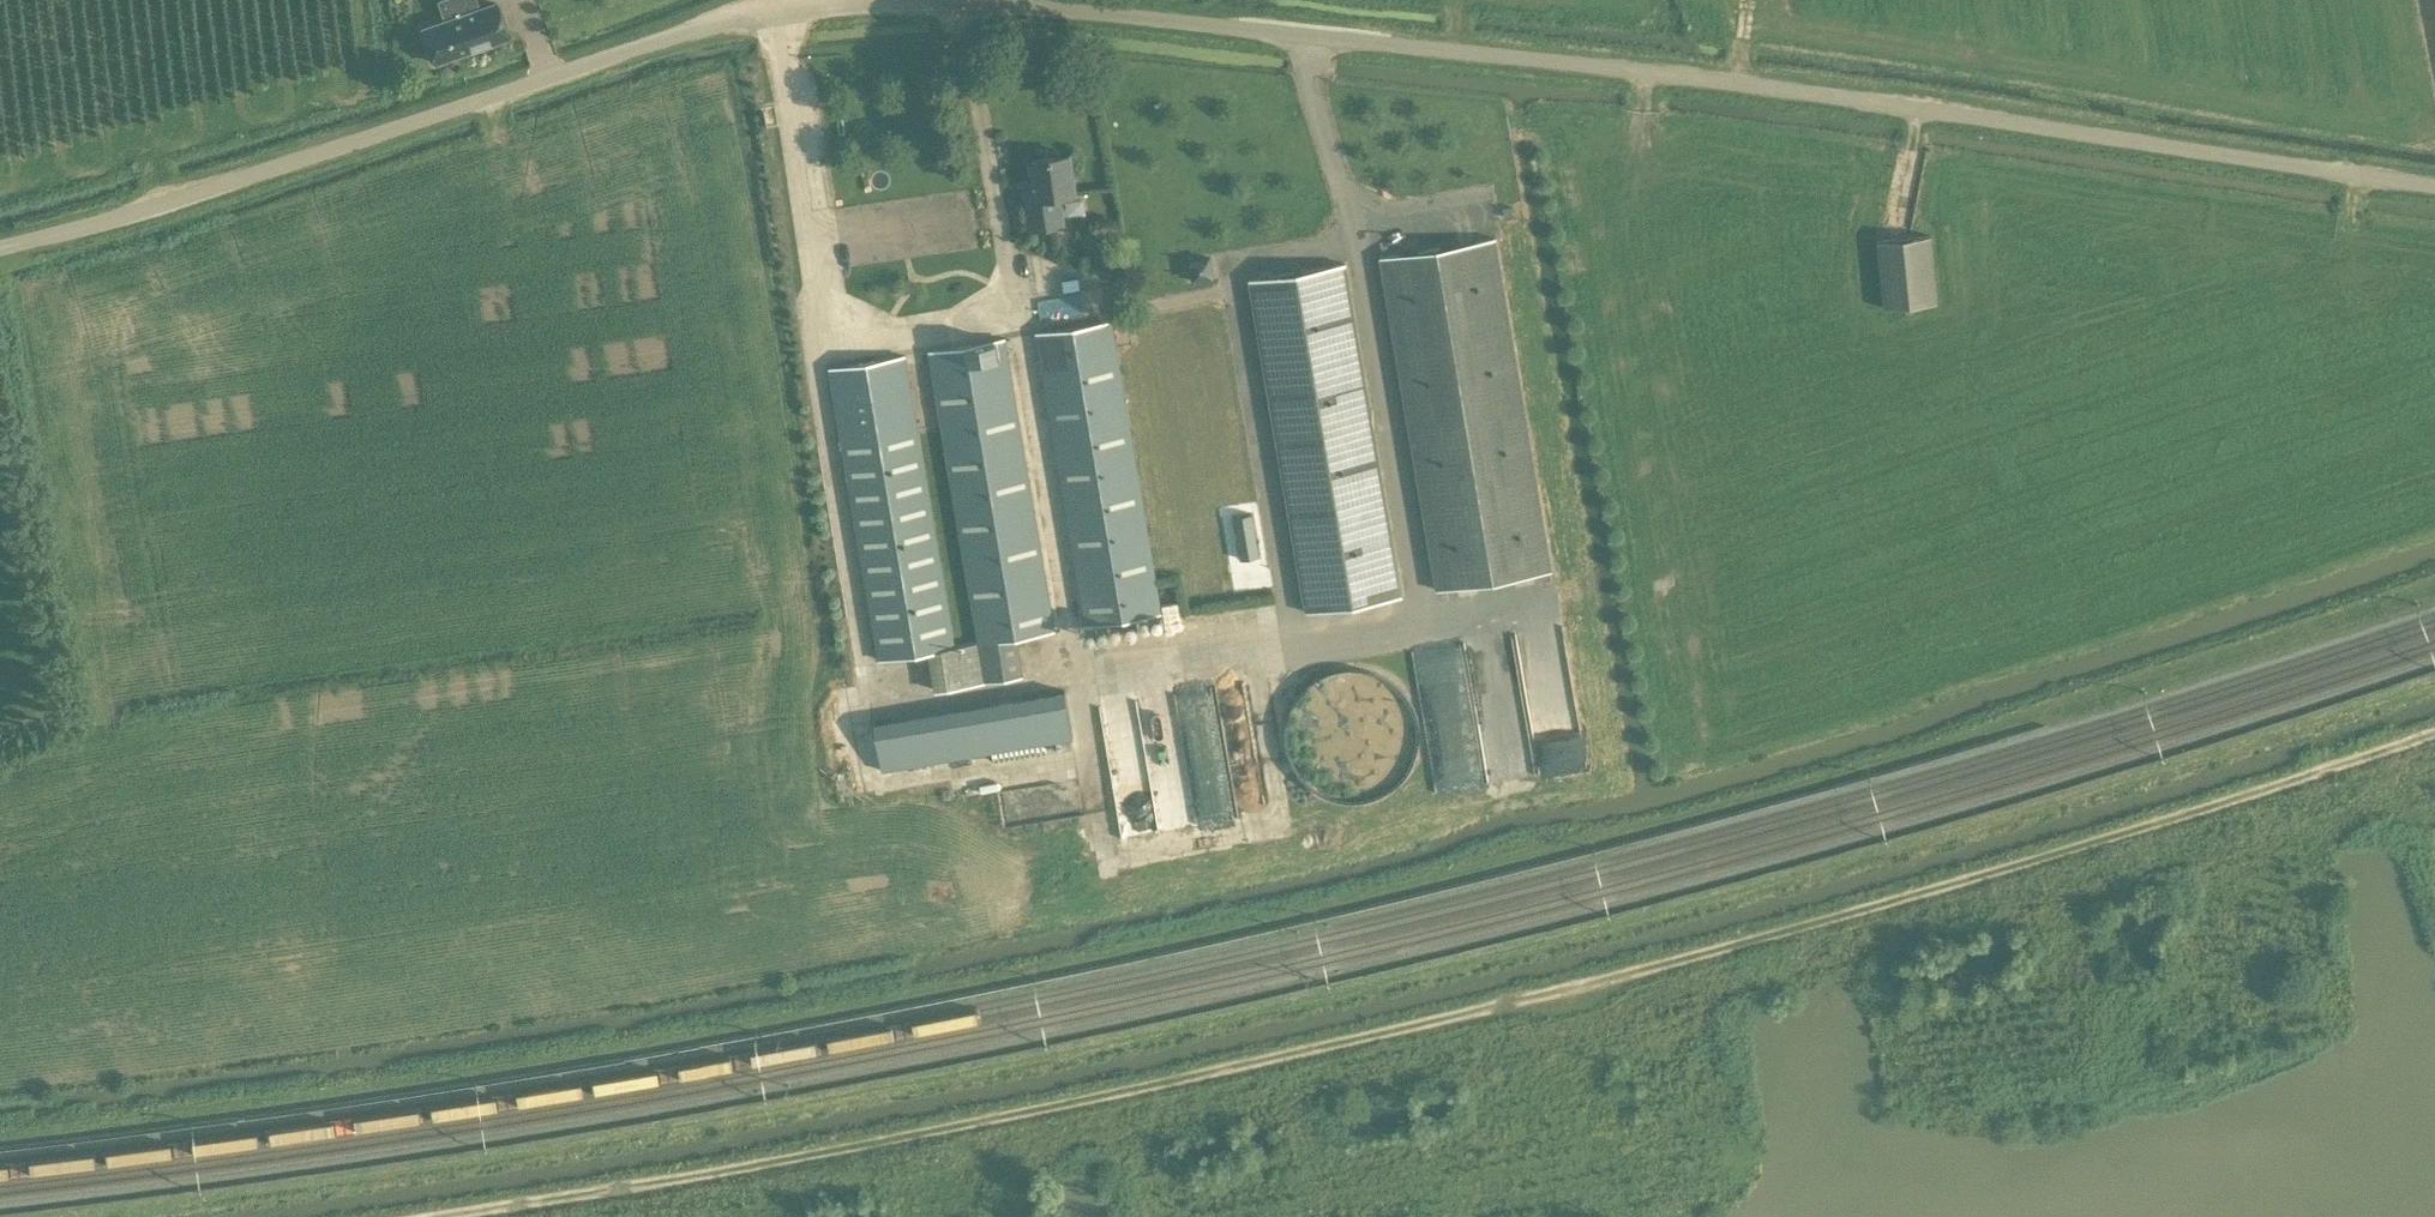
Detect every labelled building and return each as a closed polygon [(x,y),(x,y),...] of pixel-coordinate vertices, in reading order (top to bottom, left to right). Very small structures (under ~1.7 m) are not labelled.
[(434,61),(507,36),(495,2),(422,27),(434,61)] [(1031,228),(1064,223),(1059,195),(1076,192),(1070,153),(1031,159),(1034,177),(1024,179),(1031,228)] [(1931,233),(1878,239),(1884,305),(1938,300),(1931,233)] [(1496,237),(1381,256),(1438,588),(1553,568),(1496,237)] [(1097,257),(1106,269),(1123,256),(1114,244),(1097,257)] [(1346,263),(1250,279),(1305,612),(1403,595),(1346,263)] [(1034,332),(1085,625),(1163,613),(1113,320),(1034,332)] [(877,660),(928,651),(935,690),(983,682),(1024,674),(1018,636),(1056,630),(1006,337),(928,350),(977,642),(955,646),(906,354),(827,367),(877,660)] [(1439,793),(1531,780),(1512,649),(1421,662),(1433,744),(1432,745),(1439,793)] [(1403,793),(1406,676),(1293,673),(1291,770),(1325,771),(1324,800),(1371,801),(1371,792),(1403,793)] [(1072,738),(1065,695),(1064,689),(872,721),(882,770),(1072,738)] [(1146,775),(1111,782),(1121,834),(1157,827),(1146,775)]
